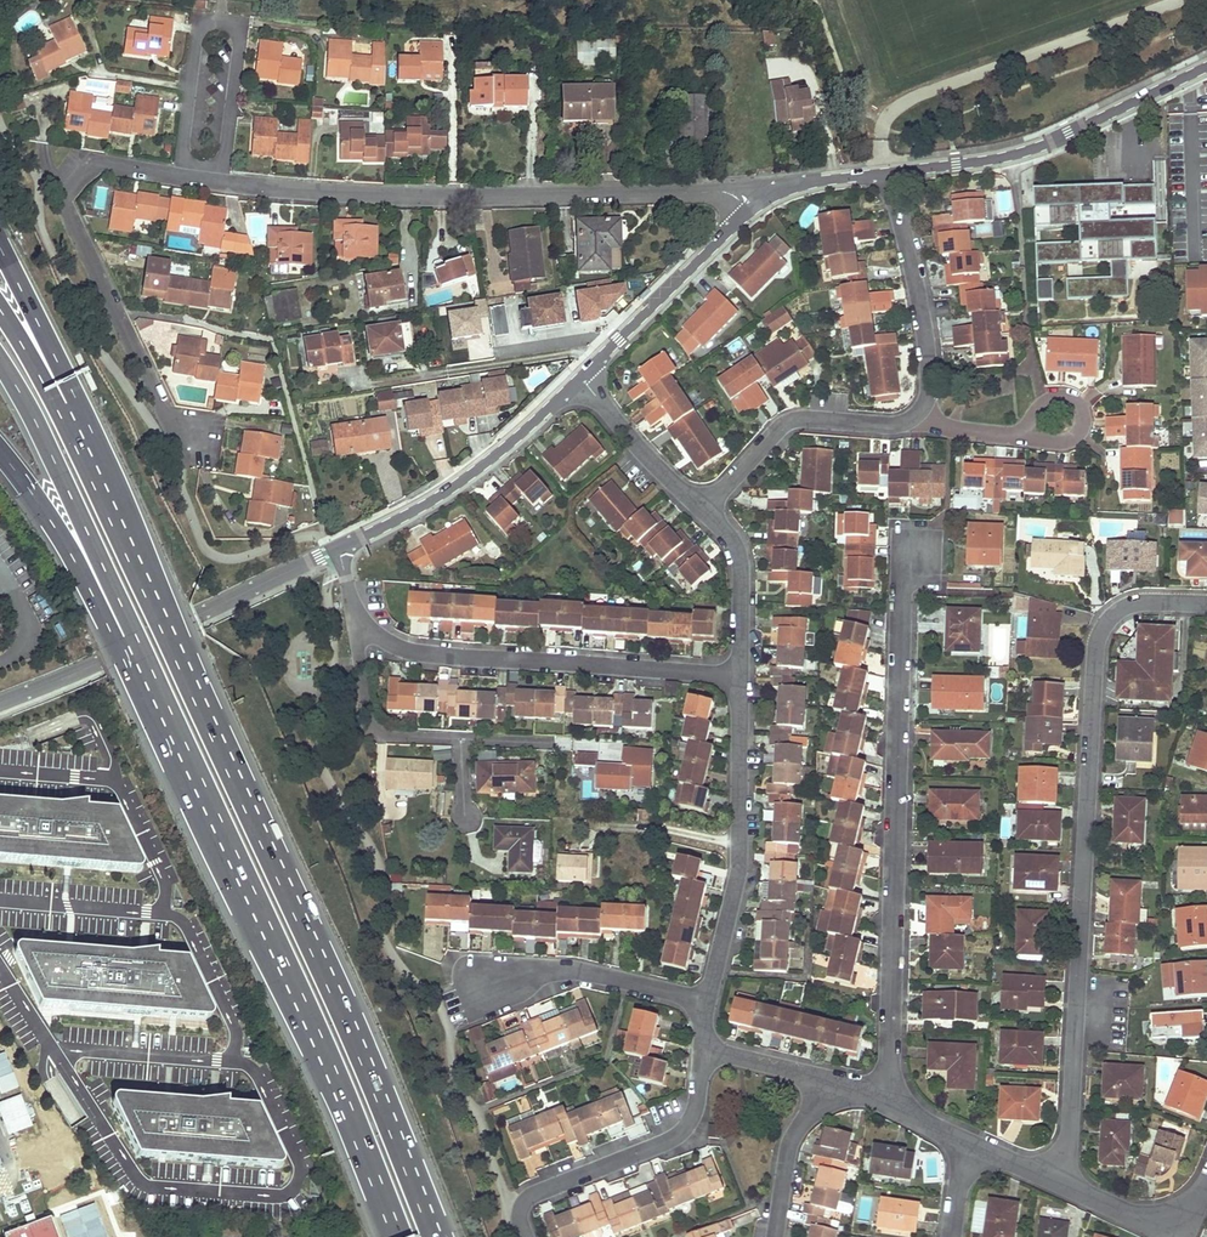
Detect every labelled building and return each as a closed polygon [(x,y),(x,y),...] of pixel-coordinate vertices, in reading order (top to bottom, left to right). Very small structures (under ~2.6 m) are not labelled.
[(205,9),(205,8),(208,8),(208,2),(206,2),(207,0),(194,0),(193,7),(205,9)] [(231,3),(231,12),(251,13),(251,3),(231,3)] [(127,30),(124,54),(146,57),(147,55),(147,49),(170,51),(174,20),(150,17),(148,32),(127,30)] [(65,62),(86,53),(71,19),(49,28),(55,42),(36,50),(39,57),(28,62),(36,80),(48,75),(46,71),(65,63),(65,62)] [(772,31),(762,31),(764,46),(774,45),(772,31)] [(582,65),(596,66),(597,57),(615,58),(616,40),(583,38),(582,65)] [(329,41),(327,71),(350,72),(349,79),(349,81),(371,82),(373,58),(352,57),(353,42),(329,41)] [(260,42),(255,71),(278,75),(277,82),(299,85),(302,63),(281,59),(283,45),(260,42)] [(397,58),(398,82),(420,81),(419,74),(443,74),(442,44),(419,44),(419,58),(397,58)] [(170,51),(147,49),(147,55),(169,58),(170,51)] [(278,75),(255,71),(255,78),(277,82),(278,75)] [(350,72),(327,71),(327,78),(349,79),(350,72)] [(471,92),(471,108),(493,108),(493,104),(503,104),(504,107),(527,107),(527,80),(503,81),(504,78),(492,79),(493,81),(475,81),(475,92),(471,92)] [(130,83),(117,81),(116,93),(128,94),(130,83)] [(790,81),(770,84),(775,124),(791,122),(803,120),(804,129),(814,128),(813,120),(815,120),(813,107),(811,107),(809,92),(791,94),(790,81)] [(563,89),(564,122),(580,121),(590,121),(590,118),(612,117),(612,89),(583,89),(563,89)] [(70,94),(65,123),(88,127),(87,134),(108,137),(111,115),(91,112),(94,97),(70,94)] [(24,108),(20,97),(6,101),(10,113),(24,108)] [(112,115),(110,131),(131,134),(132,127),(155,131),(160,100),(136,97),(134,111),(113,108),(112,115)] [(681,111),(681,142),(695,143),(697,147),(707,146),(706,97),(696,98),(697,110),(681,111)] [(696,98),(681,99),(681,111),(697,110),(696,98)] [(313,107),(313,118),(322,118),(323,108),(313,107)] [(370,131),(384,131),(383,111),(369,112),(370,131)] [(590,121),(580,121),(580,126),(612,125),(612,117),(590,118),(590,121)] [(385,138),(385,156),(407,156),(407,149),(430,149),(430,134),(429,118),(406,118),(406,132),(385,132),(385,138)] [(254,119),(252,150),(275,152),(275,157),(275,159),(297,160),(297,162),(309,163),(312,123),(299,122),(298,137),(277,135),(278,121),(254,119)] [(791,122),(793,131),(804,129),(803,120),(791,122)] [(88,127),(65,123),(64,131),(87,134),(88,127)] [(340,124),(340,155),(363,154),(363,161),(363,162),(385,162),(385,156),(385,138),(364,139),(364,124),(340,124)] [(155,131),(132,127),(131,134),(155,137),(155,131)] [(430,134),(430,149),(445,149),(445,134),(430,134)] [(1156,206),(1155,186),(1034,190),(1036,228),(1080,227),(1081,244),(1036,245),(1037,264),(1112,262),(1112,279),(1067,280),(1068,300),(1129,298),(1128,262),(1158,261),(1157,223),(1112,225),(1111,207),(1156,206)] [(137,195),(114,193),(113,199),(135,202),(137,195)] [(933,217),(934,227),(967,224),(984,223),(983,213),(985,213),(984,201),(984,193),(970,195),(971,203),(953,204),(954,218),(950,219),(950,216),(933,217)] [(113,199),(108,229),(132,232),(134,218),(155,221),(159,197),(137,194),(137,195),(135,202),(113,199)] [(970,195),(953,196),(953,204),(971,203),(970,195)] [(205,205),(171,200),(167,230),(199,235),(197,244),(221,247),(221,250),(234,252),(237,235),(223,233),(226,216),(203,212),(204,206),(205,205)] [(994,222),(992,201),(984,201),(985,213),(983,213),(984,223),(994,222)] [(227,210),(204,206),(203,212),(226,216),(227,210)] [(823,228),(824,238),(873,230),(872,221),(856,224),(857,227),(852,227),(850,213),(819,218),(820,228),(823,228)] [(578,270),(578,271),(609,270),(610,269),(619,269),(619,220),(578,222),(577,254),(578,270)] [(344,256),(344,258),(375,257),(376,231),(361,229),(348,229),(347,222),(334,224),(334,241),(336,241),(344,242),(344,256)] [(943,256),(951,256),(975,254),(974,243),(969,243),(968,234),(967,224),(934,227),(935,243),(942,242),(943,248),(943,256)] [(536,229),(510,233),(513,255),(514,261),(510,262),(513,281),(514,281),(516,293),(531,291),(529,279),(543,276),(536,229)] [(279,266),(310,266),(310,237),(297,236),(283,236),(283,230),(269,230),(269,250),(270,250),(279,250),(279,264),(279,266)] [(823,246),(825,258),(856,254),(854,240),(858,239),(859,242),(875,240),(873,230),(824,238),(825,246),(823,246)] [(253,254),(248,236),(237,235),(234,252),(253,254)] [(791,251),(778,238),(770,246),(783,260),(791,251)] [(344,242),(336,241),(336,256),(344,256),(344,242)] [(136,254),(150,256),(152,247),(137,245),(136,254)] [(729,276),(751,299),(777,272),(775,270),(784,260),(783,260),(770,246),(769,245),(758,256),(756,255),(742,269),(739,266),(729,276)] [(279,250),(270,250),(270,264),(279,264),(279,250)] [(960,286),(977,284),(980,284),(979,275),(980,275),(980,266),(984,266),(983,253),(975,254),(951,256),(952,265),(952,271),(946,272),(947,287),(960,286)] [(577,254),(559,255),(559,270),(578,270),(577,254)] [(848,277),(850,286),(867,284),(864,264),(857,265),(856,254),(825,258),(827,272),(832,271),(833,279),(848,277)] [(434,270),(441,287),(475,276),(468,255),(443,264),(444,267),(434,270)] [(432,264),(434,270),(444,267),(443,264),(442,261),(438,259),(434,260),(432,264)] [(148,260),(142,289),(165,293),(164,300),(164,302),(186,304),(190,281),(168,277),(171,263),(148,260)] [(784,260),(775,270),(777,272),(787,263),(784,260)] [(190,281),(186,304),(207,308),(208,306),(209,299),(231,302),(236,273),(212,269),(210,284),(190,281)] [(1200,270),(1200,274),(1186,274),(1187,315),(1201,315),(1202,319),(1206,319),(1206,269),(1200,270)] [(365,279),(370,309),(386,306),(385,303),(403,299),(398,274),(365,279)] [(610,279),(594,282),(598,311),(605,310),(605,306),(611,306),(624,293),(623,286),(611,288),(610,279)] [(1038,301),(1054,301),(1053,281),(1037,282),(1038,301)] [(599,318),(598,311),(594,282),(590,282),(586,283),(587,293),(576,295),(581,325),(596,322),(599,318)] [(844,308),(891,301),(894,301),(893,292),(890,292),(873,295),(873,298),(869,299),(867,284),(850,286),(836,288),(838,300),(843,299),(844,308)] [(968,307),(969,315),(972,315),(1001,313),(1000,300),(995,301),(994,292),(984,293),(978,293),(977,284),(960,286),(961,301),(968,301),(968,307)] [(165,293),(142,289),(141,296),(164,300),(165,293)] [(713,338),(739,312),(716,289),(706,299),(709,302),(695,316),(697,318),(685,330),(676,340),(683,346),(692,359),(703,348),(700,344),(709,335),(713,338)] [(272,323),(297,319),(293,290),(271,293),(272,296),(265,297),(272,323)] [(518,312),(522,329),(532,328),(531,327),(563,323),(560,309),(558,298),(528,302),(529,310),(518,312)] [(231,302),(209,299),(208,306),(229,310),(231,302)] [(475,310),(448,315),(452,340),(480,335),(477,320),(488,318),(485,299),(474,301),(475,310)] [(840,318),(842,330),(850,329),(873,325),(871,311),(876,310),(876,313),(892,311),(891,301),(844,308),(845,317),(840,318)] [(490,308),(495,335),(508,332),(504,306),(490,308)] [(794,321),(785,307),(763,322),(772,335),(794,321)] [(953,329),(954,338),(1001,334),(1000,325),(1005,325),(1004,313),(1001,313),(972,315),(973,327),(953,329)] [(685,330),(697,318),(695,316),(683,328),(685,330)] [(367,330),(372,358),(401,354),(401,352),(414,350),(409,323),(367,330)] [(850,329),(853,350),(864,348),(897,344),(896,335),(878,337),(879,339),(875,340),(873,325),(850,329)] [(305,339),(310,367),(353,360),(350,338),(338,340),(337,334),(305,339)] [(1009,365),(1007,343),(1001,343),(1001,334),(954,338),(955,348),(972,347),(971,343),(975,343),(976,358),(996,356),(997,360),(992,360),(993,367),(1009,365)] [(709,335),(700,344),(703,348),(713,338),(709,335)] [(1131,353),(1131,336),(1122,336),(1123,373),(1128,373),(1127,353),(1131,353)] [(1123,386),(1156,386),(1156,349),(1151,349),(1151,336),(1131,336),(1131,353),(1127,353),(1128,373),(1123,373),(1123,386)] [(179,337),(174,367),(196,371),(195,377),(195,378),(217,382),(218,374),(220,358),(199,355),(201,340),(179,337)] [(492,337),(467,337),(468,362),(492,361),(492,337)] [(807,361),(808,362),(818,356),(805,337),(795,343),(807,361)] [(767,377),(774,388),(781,383),(785,389),(800,379),(797,373),(794,370),(807,361),(795,343),(786,349),(784,345),(780,340),(754,357),(767,377)] [(793,340),(784,345),(786,349),(795,343),(793,340)] [(1192,341),(1196,461),(1206,460),(1206,340),(1192,341)] [(1096,375),(1098,343),(1062,341),(1062,347),(1048,346),(1047,365),(1063,366),(1063,369),(1083,370),(1083,375),(1096,375)] [(869,386),(874,386),(876,398),(897,395),(895,378),(898,377),(895,357),(899,357),(897,344),(864,348),(869,386)] [(628,393),(634,401),(645,394),(671,376),(678,371),(666,354),(639,372),(644,378),(640,380),(642,384),(628,393)] [(761,405),(769,400),(757,383),(767,377),(754,357),(736,369),(761,405)] [(807,361),(794,370),(797,373),(809,365),(808,362),(807,361)] [(217,382),(214,397),(235,401),(235,399),(236,393),(260,397),(265,367),(240,364),(238,378),(218,374),(217,382)] [(196,371),(174,367),(173,373),(195,377),(196,371)] [(509,404),(503,369),(488,372),(489,381),(481,383),(482,385),(472,387),(477,415),(486,414),(485,408),(496,406),(509,404)] [(752,411),(761,405),(736,369),(718,380),(739,412),(743,409),(745,411),(750,408),(752,411)] [(645,394),(651,403),(640,410),(646,418),(683,393),(671,376),(645,394)] [(477,415),(472,387),(462,388),(462,392),(438,396),(439,401),(440,403),(443,421),(456,419),(465,417),(477,415)] [(393,395),(395,408),(405,406),(414,405),(411,392),(393,395)] [(260,397),(236,393),(235,399),(259,404),(260,397)] [(646,418),(651,426),(668,415),(675,424),(695,411),(683,393),(646,418)] [(393,395),(380,397),(382,412),(396,410),(395,408),(393,395)] [(440,403),(429,405),(429,402),(414,405),(405,406),(409,432),(422,430),(432,428),(433,434),(445,432),(443,421),(440,403)] [(1158,406),(1127,406),(1127,421),(1122,421),(1122,418),(1107,418),(1107,428),(1154,428),(1161,427),(1161,418),(1158,418),(1158,406)] [(675,424),(667,430),(674,441),(678,438),(689,455),(692,453),(701,467),(719,456),(711,445),(715,442),(695,411),(675,424)] [(334,427),(338,455),(365,451),(389,448),(385,420),(334,427)] [(542,457),(564,480),(592,455),(596,459),(605,451),(585,428),(572,439),(570,437),(555,450),(553,447),(542,457)] [(1150,449),(1159,448),(1158,437),(1154,437),(1154,428),(1107,428),(1106,428),(1106,438),(1123,438),(1123,435),(1127,434),(1128,449),(1150,449)] [(252,432),(245,431),(242,454),(248,456),(252,432)] [(240,454),(236,475),(256,479),(262,479),(269,481),(270,477),(260,476),(264,459),(278,460),(282,437),(252,432),(248,456),(242,454),(240,454)] [(312,456),(328,452),(326,441),(310,444),(312,456)] [(715,442),(711,445),(719,456),(723,453),(715,442)] [(1126,491),(1126,501),(1143,500),(1143,491),(1147,491),(1147,479),(1150,479),(1150,449),(1128,449),(1120,449),(1121,476),(1124,476),(1124,491),(1126,491)] [(814,493),(826,494),(826,482),(831,482),(832,451),(804,450),(802,477),(806,478),(805,493),(814,493)] [(911,453),(910,499),(920,500),(920,504),(932,505),(932,497),(945,498),(946,466),(934,466),(934,474),(932,474),(916,473),(916,470),(921,470),(921,452),(911,452),(911,453)] [(901,499),(910,499),(911,453),(901,453),(901,470),(904,470),(904,473),(890,473),(889,488),(889,503),(901,504),(901,499)] [(890,458),(875,457),(860,457),(859,487),(889,488),(890,473),(890,458)] [(964,489),(985,490),(985,483),(994,483),(995,478),(995,461),(980,460),(980,467),(974,467),(965,466),(964,489)] [(995,478),(1004,479),(1004,491),(1025,492),(1026,471),(1026,469),(1017,468),(1011,468),(1012,461),(995,461),(995,478)] [(1046,484),(1056,484),(1057,465),(1041,465),(1040,472),(1034,471),(1026,471),(1025,492),(1024,494),(1046,495),(1046,484)] [(1064,496),(1085,497),(1086,473),(1077,473),(1071,473),(1072,466),(1057,465),(1056,484),(1064,484),(1064,496)] [(544,503),(553,496),(531,472),(525,477),(520,482),(516,477),(504,487),(516,501),(523,495),(534,506),(541,500),(544,503)] [(521,472),(516,477),(520,482),(525,477),(521,472)] [(252,501),(248,523),(270,526),(274,506),(289,508),(289,504),(291,492),(292,484),(269,481),(262,479),(258,502),(252,501)] [(262,479),(256,479),(252,501),(258,502),(262,479)] [(616,533),(620,530),(639,513),(621,492),(619,494),(609,483),(592,498),(600,506),(596,510),(616,533)] [(486,512),(508,536),(517,528),(514,524),(520,518),(510,506),(516,501),(504,487),(493,497),(498,502),(492,506),(486,512)] [(1200,487),(1198,515),(1206,516),(1206,487),(1200,487)] [(800,513),(813,514),(814,493),(805,493),(790,492),(789,506),(785,506),(785,503),(768,502),(768,511),(777,512),(800,513)] [(493,497),(488,501),(492,506),(498,502),(493,497)] [(592,498),(589,501),(596,510),(600,506),(592,498)] [(1183,510),(1170,509),(1170,524),(1182,525),(1183,510)] [(645,549),(669,528),(659,516),(653,521),(649,516),(643,510),(639,513),(620,530),(628,539),(632,536),(644,550),(645,549)] [(655,512),(649,516),(653,521),(659,516),(655,512)] [(777,512),(777,521),(770,521),(769,527),(768,542),(799,544),(800,513),(777,512)] [(1166,515),(1157,514),(1156,524),(1165,525),(1166,515)] [(846,537),(846,515),(839,515),(838,537),(846,537)] [(847,546),(876,546),(876,533),(870,533),(870,525),(870,516),(846,515),(846,537),(847,537),(847,546)] [(423,547),(415,551),(422,563),(424,568),(432,563),(436,570),(468,550),(466,546),(477,540),(466,522),(453,531),(451,527),(434,538),(432,534),(420,541),(423,547)] [(1003,527),(971,526),(970,540),(974,540),(973,566),(988,567),(1002,567),(1003,527)] [(667,558),(673,565),(674,564),(694,546),(684,535),(679,539),(675,535),(669,528),(645,549),(653,558),(657,554),(663,561),(667,558)] [(680,530),(675,535),(679,539),(684,535),(680,530)] [(1129,538),(1146,539),(1147,532),(1129,531),(1129,538)] [(477,540),(466,546),(468,550),(480,544),(477,540)] [(799,544),(768,542),(768,557),(767,564),(774,564),(773,572),(797,574),(799,544)] [(1056,577),(1083,578),(1086,545),(1033,542),(1033,546),(1032,559),(1032,568),(1057,569),(1056,577)] [(1135,568),(1156,569),(1156,545),(1110,544),(1109,571),(1135,572),(1135,568)] [(679,572),(692,588),(711,572),(705,565),(701,561),(706,557),(696,545),(694,546),(674,564),(680,571),(679,572)] [(1182,572),(1206,573),(1206,546),(1183,545),(1182,572)] [(844,588),(871,589),(873,571),(876,546),(847,546),(846,546),(845,576),(841,575),(841,586),(844,586),(844,588)] [(422,563),(415,551),(408,555),(415,568),(422,563)] [(706,557),(701,561),(705,565),(710,561),(706,557)] [(680,571),(674,564),(673,565),(667,569),(674,577),(679,572),(680,571)] [(790,580),(789,607),(812,608),(814,575),(797,574),(773,572),(769,572),(769,582),(785,583),(786,580),(790,580)] [(1182,572),(1182,579),(1206,580),(1206,573),(1182,572)] [(420,620),(431,620),(432,597),(411,596),(410,619),(420,620)] [(441,598),(432,597),(431,620),(442,621),(453,622),(454,599),(441,598)] [(1029,655),(1029,657),(1041,657),(1041,652),(1058,653),(1059,624),(1055,624),(1056,614),(1056,605),(1031,597),(1029,647),(1029,655)] [(476,600),(454,599),(453,622),(465,622),(474,623),(476,600)] [(498,602),(476,600),(474,623),(486,624),(497,625),(498,604),(498,602)] [(519,606),(498,604),(497,625),(496,628),(508,628),(518,629),(519,606)] [(564,605),(542,604),(542,607),(541,627),(553,628),(562,629),(564,605)] [(717,606),(695,604),(695,614),(717,616),(717,606)] [(585,607),(564,605),(562,629),(575,630),(584,630),(585,610),(585,607)] [(542,607),(519,606),(518,629),(529,630),(541,631),(541,627),(542,607)] [(584,630),(584,633),(595,634),(605,635),(607,611),(585,610),(584,630)] [(629,613),(607,611),(605,635),(618,635),(628,636),(629,613)] [(873,611),(850,611),(847,622),(839,619),(833,643),(842,645),(865,651),(867,643),(871,628),(868,627),(873,611)] [(952,652),(981,653),(982,612),(949,611),(949,625),(952,625),(952,652)] [(651,614),(629,613),(628,636),(641,637),(649,638),(651,616),(651,614)] [(695,618),(694,638),(705,638),(715,639),(717,616),(695,614),(695,618)] [(649,638),(649,639),(662,640),(671,641),(672,617),(651,616),(649,638)] [(695,618),(672,617),(671,641),(681,641),(693,642),(694,638),(695,618)] [(807,621),(775,619),(774,629),(781,630),(780,648),(805,650),(807,621)] [(452,633),(453,622),(442,621),(441,632),(452,633)] [(1119,701),(1171,703),(1172,671),(1173,655),(1174,631),(1140,629),(1140,631),(1120,654),(1119,701)] [(836,667),(845,669),(859,673),(861,665),(865,651),(842,645),(836,667)] [(1029,647),(1020,646),(1020,655),(1029,655),(1029,647)] [(805,650),(780,648),(779,667),(772,667),(772,677),(775,678),(792,678),(792,669),(804,670),(805,650)] [(845,669),(840,690),(863,696),(865,688),(869,675),(859,673),(845,669)] [(389,711),(418,713),(419,687),(401,686),(402,679),(391,678),(389,711)] [(775,678),(775,688),(781,688),(795,689),(795,679),(792,678),(775,678)] [(983,680),(935,679),(935,705),(955,705),(955,710),(983,710),(983,680)] [(440,688),(419,687),(418,713),(438,714),(438,711),(439,702),(448,702),(449,686),(449,682),(440,682),(440,688)] [(678,683),(667,682),(666,696),(678,696),(678,683)] [(508,685),(508,689),(507,705),(517,705),(516,717),(535,718),(537,693),(518,692),(518,686),(508,685)] [(1063,686),(1036,685),(1035,705),(1030,705),(1030,718),(1056,719),(1056,714),(1062,714),(1063,686)] [(460,687),(449,686),(448,702),(448,707),(458,707),(457,716),(457,719),(476,720),(478,695),(459,693),(460,687)] [(556,694),(537,693),(535,718),(555,720),(556,708),(565,709),(566,693),(567,688),(557,687),(556,694)] [(781,688),(781,707),(805,709),(806,690),(795,689),(781,688)] [(498,696),(478,695),(476,720),(497,721),(497,709),(506,709),(507,705),(508,689),(498,689),(498,696)] [(835,711),(844,714),(859,717),(860,709),(863,696),(840,690),(835,711)] [(933,692),(920,692),(920,704),(933,703),(933,692)] [(576,693),(566,693),(565,709),(565,713),(575,714),(574,725),(594,726),(595,701),(576,700),(576,693)] [(615,702),(595,701),(594,726),(623,728),(625,696),(616,695),(615,702)] [(635,697),(625,696),(623,728),(653,729),(654,704),(635,703),(635,697)] [(714,703),(690,697),(685,718),(689,719),(709,724),(711,713),(714,703)] [(448,702),(439,702),(438,711),(448,711),(448,707),(448,702)] [(458,707),(448,707),(448,711),(447,715),(457,716),(458,707)] [(805,709),(781,707),(778,727),(772,726),(771,736),(792,738),(793,728),(804,728),(805,709)] [(506,709),(497,709),(497,721),(506,722),(506,709)] [(844,714),(839,735),(863,740),(864,735),(868,720),(859,717),(844,714)] [(1042,744),(1061,745),(1063,720),(1056,719),(1030,718),(1029,718),(1028,752),(1041,752),(1042,744)] [(709,724),(689,719),(684,740),(691,742),(707,745),(710,735),(712,725),(709,724)] [(1126,761),(1150,762),(1150,746),(1149,746),(1149,734),(1153,734),(1153,722),(1120,720),(1119,744),(1126,745),(1126,761)] [(834,756),(839,735),(829,732),(823,753),(831,755),(834,756)] [(933,755),(933,767),(969,768),(970,758),(990,758),(990,735),(934,734),(933,755)] [(834,756),(843,758),(857,762),(859,755),(863,740),(839,735),(834,756)] [(1206,772),(1206,737),(1199,735),(1188,765),(1206,772)] [(792,738),(771,736),(771,746),(778,746),(777,765),(802,767),(802,748),(791,747),(792,738)] [(691,742),(685,764),(709,770),(710,763),(714,748),(707,745),(691,742)] [(1126,745),(1119,744),(1118,760),(1126,761),(1126,745)] [(478,752),(479,772),(488,772),(488,765),(498,765),(497,751),(478,752)] [(452,754),(434,752),(434,760),(453,762),(452,754)] [(598,755),(579,754),(578,757),(577,757),(576,762),(575,762),(575,767),(597,768),(596,788),(626,790),(627,783),(632,783),(633,768),(598,765),(598,755)] [(834,756),(831,755),(826,776),(838,779),(843,758),(834,756)] [(843,758),(838,779),(861,785),(863,779),(867,764),(857,762),(843,758)] [(435,763),(388,760),(386,788),(397,789),(397,785),(416,786),(433,787),(435,763)] [(479,772),(479,794),(504,793),(517,793),(535,792),(534,772),(523,772),(523,764),(498,765),(488,765),(488,772),(479,772)] [(685,764),(681,785),(687,786),(704,790),(706,781),(709,770),(685,764)] [(802,767),(777,765),(776,785),(768,784),(768,795),(771,795),(789,796),(790,786),(801,786),(802,767)] [(1042,770),(1022,770),(1020,803),(1045,805),(1056,805),(1057,787),(1058,775),(1042,775),(1042,770)] [(842,803),(857,807),(859,798),(861,785),(838,779),(833,801),(836,802),(842,803)] [(397,789),(396,795),(416,796),(416,786),(397,785),(397,789)] [(687,786),(682,808),(705,813),(707,803),(710,792),(704,790),(687,786)] [(517,793),(504,793),(504,803),(518,803),(517,793)] [(979,794),(932,793),(932,803),(932,817),(948,816),(948,820),(967,820),(967,817),(979,817),(979,794)] [(789,796),(771,795),(771,804),(777,805),(776,824),(801,826),(802,806),(797,806),(791,806),(791,796),(789,796)] [(138,869),(141,867),(141,864),(115,809),(86,806),(87,801),(62,804),(0,798),(0,858),(138,869)] [(1183,798),(1183,825),(1184,825),(1206,825),(1206,798),(1183,798)] [(1127,842),(1142,843),(1144,801),(1116,800),(1115,820),(1118,820),(1116,842),(1127,842)] [(839,811),(836,824),(861,830),(863,822),(865,809),(857,807),(842,803),(839,811)] [(1019,839),(1060,841),(1061,821),(1054,821),(1054,814),(1044,813),(1045,805),(1020,803),(1017,803),(1016,813),(1020,813),(1019,839)] [(639,810),(638,822),(641,822),(653,823),(654,811),(639,810)] [(801,826),(776,824),(774,843),(768,843),(767,853),(788,854),(788,844),(800,845),(801,826)] [(831,845),(841,848),(855,851),(858,841),(861,830),(836,824),(831,845)] [(497,829),(496,850),(512,850),(511,872),(532,872),(532,863),(533,841),(534,831),(497,829)] [(543,856),(543,845),(541,843),(538,841),(533,841),(532,863),(538,863),(541,861),(542,859),(543,856)] [(982,845),(932,844),(931,866),(948,867),(948,874),(981,874),(982,845)] [(841,848),(836,869),(860,874),(862,864),(864,854),(855,851),(841,848)] [(1206,888),(1206,850),(1180,849),(1179,888),(1182,888),(1206,888)] [(788,854),(767,853),(766,863),(773,863),(771,882),(797,884),(798,865),(794,865),(796,854),(788,854)] [(1017,856),(1016,890),(1040,891),(1040,883),(1057,883),(1058,859),(1017,856)] [(703,862),(679,857),(674,877),(684,880),(697,883),(700,873),(703,862)] [(559,883),(587,884),(588,861),(560,859),(559,883)] [(836,869),(831,867),(826,889),(831,890),(836,869)] [(840,892),(854,895),(857,885),(860,874),(836,869),(831,890),(840,892)] [(684,880),(678,902),(702,907),(705,896),(708,886),(697,883),(684,880)] [(797,884),(771,882),(771,902),(764,901),(763,912),(795,914),(796,892),(804,892),(805,885),(797,884)] [(1114,908),(1113,924),(1135,926),(1143,926),(1144,912),(1139,911),(1140,884),(1113,882),(1112,908),(1114,908)] [(404,884),(392,883),(392,894),(404,893),(404,884)] [(1057,883),(1040,883),(1040,891),(1057,892),(1057,883)] [(451,886),(430,885),(429,898),(451,899),(451,886)] [(840,892),(831,890),(828,898),(838,900),(840,892)] [(838,900),(835,914),(858,919),(860,909),(863,897),(854,895),(840,892),(838,900)] [(449,923),(451,899),(429,898),(427,921),(445,922),(449,923)] [(928,910),(928,936),(932,936),(954,936),(954,924),(954,914),(971,914),(971,899),(933,898),(932,910),(928,910)] [(453,923),(471,924),(472,908),(472,900),(451,899),(449,923),(453,923)] [(560,902),(537,902),(536,916),(559,916),(559,911),(560,902)] [(678,902),(673,923),(696,928),(698,921),(702,907),(678,902)] [(618,932),(624,932),(626,908),(603,907),(604,913),(602,931),(618,932)] [(486,932),(492,932),(493,909),(472,908),(471,924),(471,931),(486,932)] [(631,932),(646,933),(647,909),(626,908),(624,932),(631,932)] [(496,932),(515,934),(516,914),(516,910),(493,909),(492,932),(496,932)] [(1206,945),(1206,932),(1205,921),(1206,921),(1206,909),(1178,911),(1180,947),(1206,945)] [(573,935),(580,936),(581,912),(559,911),(559,916),(558,934),(573,935)] [(829,935),(835,914),(820,911),(815,933),(829,935)] [(587,936),(602,937),(602,931),(604,913),(581,912),(580,936),(587,936)] [(763,912),(759,912),(758,922),(765,922),(764,942),(789,943),(789,938),(790,923),(800,923),(801,914),(795,914),(763,912)] [(1020,912),(1018,955),(1044,955),(1045,940),(1047,940),(1048,913),(1020,912)] [(530,939),(535,939),(536,916),(516,914),(515,934),(515,938),(530,939)] [(829,935),(839,937),(853,940),(856,930),(858,919),(835,914),(829,935)] [(971,914),(954,914),(954,924),(971,924),(971,914)] [(539,939),(558,940),(558,934),(559,916),(536,916),(535,939),(539,939)] [(764,942),(765,922),(758,922),(757,942),(764,942)] [(673,923),(668,945),(691,950),(693,942),(696,928),(673,923)] [(1118,964),(1132,965),(1132,954),(1134,955),(1135,926),(1113,924),(1108,924),(1107,953),(1119,954),(1118,964)] [(936,970),(963,969),(964,937),(954,936),(932,936),(931,948),(937,948),(936,970)] [(839,937),(833,959),(857,964),(860,953),(862,942),(853,940),(839,937)] [(15,945),(15,950),(41,1004),(210,1017),(212,1015),(213,1013),(187,957),(158,954),(159,949),(134,952),(19,941),(15,945)] [(755,971),(787,973),(788,948),(789,943),(764,942),(763,961),(755,960),(755,971)] [(763,961),(764,942),(757,942),(755,960),(763,961)] [(668,945),(664,965),(687,971),(689,961),(691,950),(668,945)] [(829,980),(852,985),(854,976),(857,964),(833,959),(829,980)] [(1206,994),(1206,974),(1205,974),(1204,964),(1175,966),(1177,996),(1206,994)] [(1005,977),(1003,1009),(1026,1011),(1027,1007),(1027,1002),(1044,1003),(1046,980),(1005,977)] [(740,1026),(751,1029),(758,1005),(759,999),(738,994),(730,1024),(740,1026)] [(923,1011),(923,1020),(941,1021),(942,1011),(956,1011),(956,1022),(974,1021),(975,994),(924,994),(923,1011)] [(559,1012),(561,1018),(571,1042),(578,1039),(598,1031),(586,1001),(579,1004),(559,1012)] [(802,1008),(781,1003),(779,1011),(800,1016),(802,1008)] [(762,1032),(772,1034),(779,1011),(758,1005),(751,1029),(762,1032)] [(558,1010),(541,1017),(541,1019),(544,1024),(561,1018),(559,1012),(558,1010)] [(779,1011),(772,1034),(783,1037),(794,1040),(800,1016),(779,1011)] [(659,1017),(636,1012),(631,1034),(654,1039),(656,1031),(659,1017)] [(1184,1040),(1205,1038),(1204,1029),(1203,1013),(1152,1016),(1153,1039),(1183,1037),(1184,1040)] [(800,1016),(794,1040),(803,1042),(815,1044),(821,1020),(800,1016)] [(848,1053),(858,1055),(865,1026),(857,1025),(859,1019),(845,1016),(843,1026),(837,1050),(848,1053)] [(541,1019),(531,1023),(542,1053),(571,1042),(561,1018),(544,1024),(541,1019)] [(821,1020),(815,1044),(826,1047),(837,1050),(843,1026),(821,1020)] [(506,1040),(515,1063),(542,1053),(531,1023),(522,1026),(524,1033),(506,1040)] [(486,1040),(480,1026),(471,1029),(476,1044),(486,1040)] [(522,1026),(504,1033),(506,1040),(524,1033),(522,1026)] [(1044,1035),(1003,1033),(1001,1063),(1042,1066),(1043,1049),(1044,1035)] [(654,1039),(631,1034),(626,1054),(645,1059),(649,1060),(651,1050),(654,1039)] [(578,1039),(571,1042),(574,1050),(581,1047),(578,1039)] [(486,1040),(476,1044),(488,1074),(513,1064),(515,1063),(506,1040),(488,1047),(486,1040)] [(931,1045),(930,1069),(949,1070),(949,1089),(974,1090),(976,1047),(931,1045)] [(18,1087),(6,1051),(0,1053),(0,1093),(18,1087)] [(645,1059),(640,1080),(664,1086),(666,1075),(669,1065),(649,1060),(645,1059)] [(517,1074),(513,1064),(488,1074),(492,1084),(517,1074)] [(1119,1099),(1142,1100),(1144,1068),(1105,1066),(1105,1077),(1104,1096),(1119,1097),(1119,1099)] [(1198,1118),(1202,1108),(1196,1105),(1200,1095),(1206,1098),(1206,1096),(1206,1084),(1180,1073),(1166,1105),(1198,1118)] [(496,1099),(489,1081),(479,1085),(486,1103),(496,1099)] [(618,1088),(593,1098),(596,1105),(621,1096),(618,1088)] [(1002,1089),(1001,1119),(1034,1121),(1034,1105),(1040,1105),(1041,1091),(1002,1089)] [(113,1099),(112,1104),(138,1158),(280,1166),(283,1164),(284,1162),(258,1106),(229,1103),(230,1098),(204,1101),(116,1095),(113,1099)] [(621,1096),(596,1105),(605,1129),(623,1121),(626,1128),(635,1124),(623,1095),(621,1096)] [(18,1097),(1,1103),(12,1132),(29,1125),(18,1097)] [(1133,1112),(1134,1099),(1114,1098),(1113,1111),(1133,1112)] [(648,1106),(645,1104),(637,1107),(641,1116),(643,1115),(650,1112),(648,1106)] [(587,1136),(605,1129),(596,1105),(577,1113),(568,1116),(576,1138),(579,1146),(589,1142),(587,1136)] [(577,1113),(574,1106),(565,1109),(568,1116),(577,1113)] [(564,1108),(537,1119),(546,1143),(565,1135),(567,1142),(576,1138),(568,1116),(565,1109),(564,1108)] [(533,1111),(507,1122),(521,1159),(530,1155),(528,1150),(546,1143),(537,1119),(533,1111)] [(1130,1124),(1104,1122),(1102,1144),(1101,1160),(1102,1163),(1106,1165),(1124,1166),(1126,1151),(1129,1151),(1130,1124)] [(709,1124),(708,1137),(721,1139),(723,1126),(709,1124)] [(828,1129),(823,1128),(820,1141),(817,1140),(816,1145),(823,1147),(828,1129)] [(813,1155),(817,1156),(837,1161),(844,1163),(846,1158),(850,1142),(852,1135),(828,1129),(823,1147),(816,1145),(813,1155)] [(1134,1172),(1159,1180),(1164,1165),(1173,1168),(1175,1160),(1178,1161),(1184,1139),(1160,1132),(1151,1159),(1140,1155),(1134,1172)] [(857,1144),(850,1142),(846,1158),(844,1163),(859,1167),(860,1162),(853,1160),(857,1144)] [(875,1146),(871,1174),(911,1180),(914,1164),(905,1163),(907,1154),(907,1151),(875,1146)] [(915,1155),(907,1154),(905,1163),(914,1164),(915,1155)] [(817,1186),(841,1193),(846,1174),(834,1171),(837,1161),(817,1156),(815,1166),(821,1168),(817,1186)] [(686,1175),(696,1198),(723,1187),(712,1158),(702,1162),(704,1168),(686,1175)] [(677,1174),(676,1172),(667,1176),(669,1182),(686,1175),(685,1171),(677,1174)] [(658,1183),(668,1209),(696,1198),(686,1175),(669,1182),(667,1176),(656,1180),(658,1183)] [(648,1187),(658,1183),(656,1180),(629,1191),(633,1200),(651,1193),(648,1187)] [(651,1193),(633,1200),(642,1224),(669,1213),(668,1209),(658,1183),(648,1187),(651,1193)] [(826,1209),(836,1211),(839,1200),(841,1193),(817,1186),(812,1205),(826,1209)] [(629,1191),(602,1201),(603,1204),(612,1201),(615,1207),(633,1200),(629,1191)] [(592,1205),(574,1212),(583,1235),(611,1224),(603,1204),(602,1201),(599,1195),(589,1199),(590,1200),(592,1205)] [(572,1207),(574,1212),(592,1205),(590,1200),(572,1207)] [(611,1224),(615,1235),(642,1224),(633,1200),(615,1207),(612,1201),(603,1204),(611,1224)] [(851,1203),(839,1200),(836,1211),(849,1214),(852,1212),(854,1207),(851,1203)] [(879,1226),(915,1232),(917,1218),(919,1205),(883,1200),(879,1226)] [(1019,1204),(991,1200),(986,1231),(993,1232),(993,1236),(1014,1236),(1019,1204)] [(803,1213),(809,1215),(823,1218),(826,1209),(812,1205),(805,1203),(803,1213)] [(50,1216),(36,1221),(32,1212),(24,1215),(27,1225),(3,1233),(5,1236),(58,1236),(50,1216)] [(551,1236),(579,1236),(583,1235),(574,1212),(556,1219),(553,1212),(543,1216),(551,1236)] [(811,1236),(836,1236),(837,1233),(826,1230),(829,1220),(823,1218),(809,1215),(806,1225),(814,1226),(811,1236)] [(112,1218),(103,1218),(104,1233),(113,1232),(112,1218)] [(1039,1236),(1066,1236),(1068,1229),(1059,1228),(1060,1222),(1041,1219),(1039,1236)] [(688,1236),(715,1236),(723,1232),(732,1229),(728,1220),(688,1236)]
